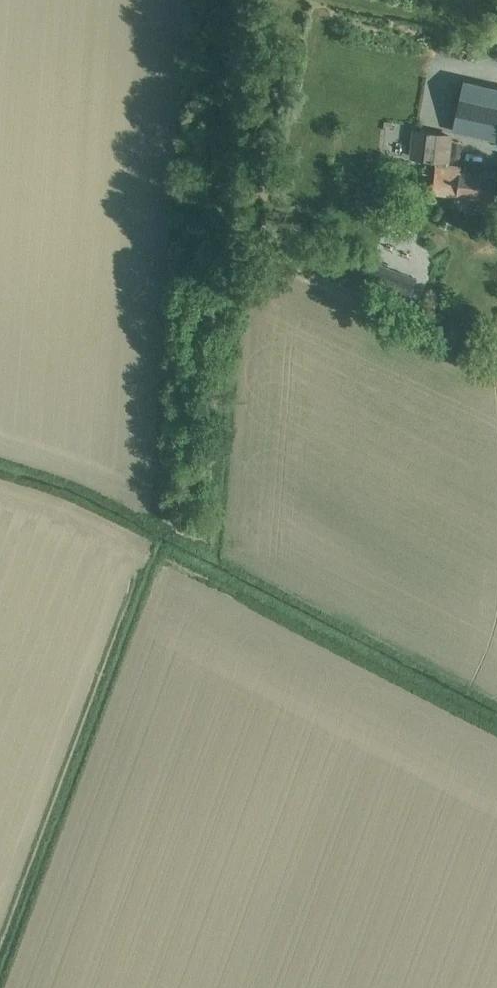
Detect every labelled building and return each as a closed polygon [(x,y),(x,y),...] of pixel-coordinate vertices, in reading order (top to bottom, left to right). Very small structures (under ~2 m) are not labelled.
[(453,130),(496,140),(496,88),(461,80),(450,129),(453,130)] [(413,127),(410,155),(450,160),(454,133),(413,127)] [(433,160),(430,191),(494,199),(496,171),(481,170),(480,173),(460,170),(461,167),(447,166),(447,161),(433,160)] [(411,295),(418,278),(375,260),(368,278),(411,295)]
